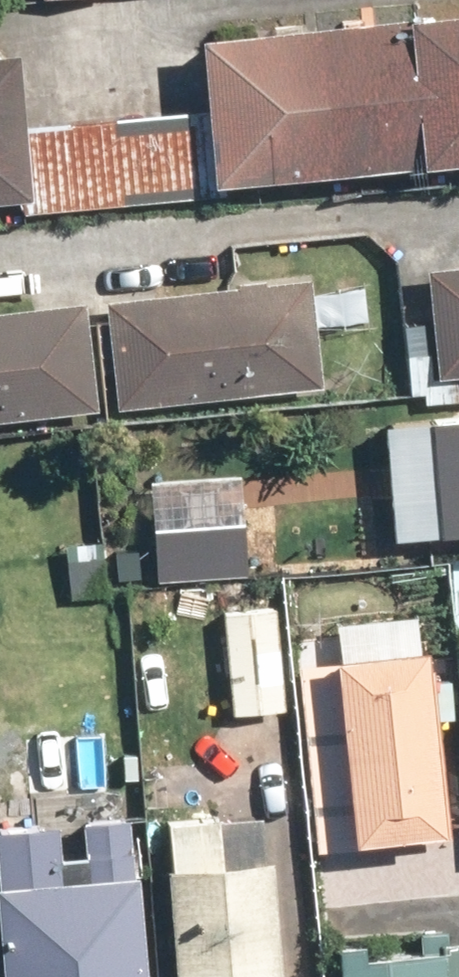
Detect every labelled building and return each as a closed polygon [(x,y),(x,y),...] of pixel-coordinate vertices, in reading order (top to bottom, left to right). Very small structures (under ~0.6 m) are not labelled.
[(200,38),(213,180),(458,156),(458,14),(200,38)] [(11,52),(0,53),(0,201),(24,199),(11,52)] [(424,270),(436,373),(458,370),(458,266),(424,270)] [(315,385),(305,279),(101,298),(111,404),(315,385)] [(0,312),(0,415),(88,405),(76,303),(0,312)] [(410,416),(415,471),(458,467),(458,412),(410,416)] [(237,518),(143,525),(147,577),(240,570),(237,518)] [(213,609),(220,710),(274,707),(267,605),(213,609)] [(307,853),(445,839),(425,645),(288,659),(307,853)] [(134,868),(127,868),(123,815),(100,817),(98,786),(64,788),(61,753),(11,757),(15,804),(44,802),(46,820),(0,823),(0,976),(143,976),(134,868)] [(171,976),(278,976),(264,811),(157,821),(171,976)] [(426,947),(333,958),(335,976),(429,976),(426,947)]
